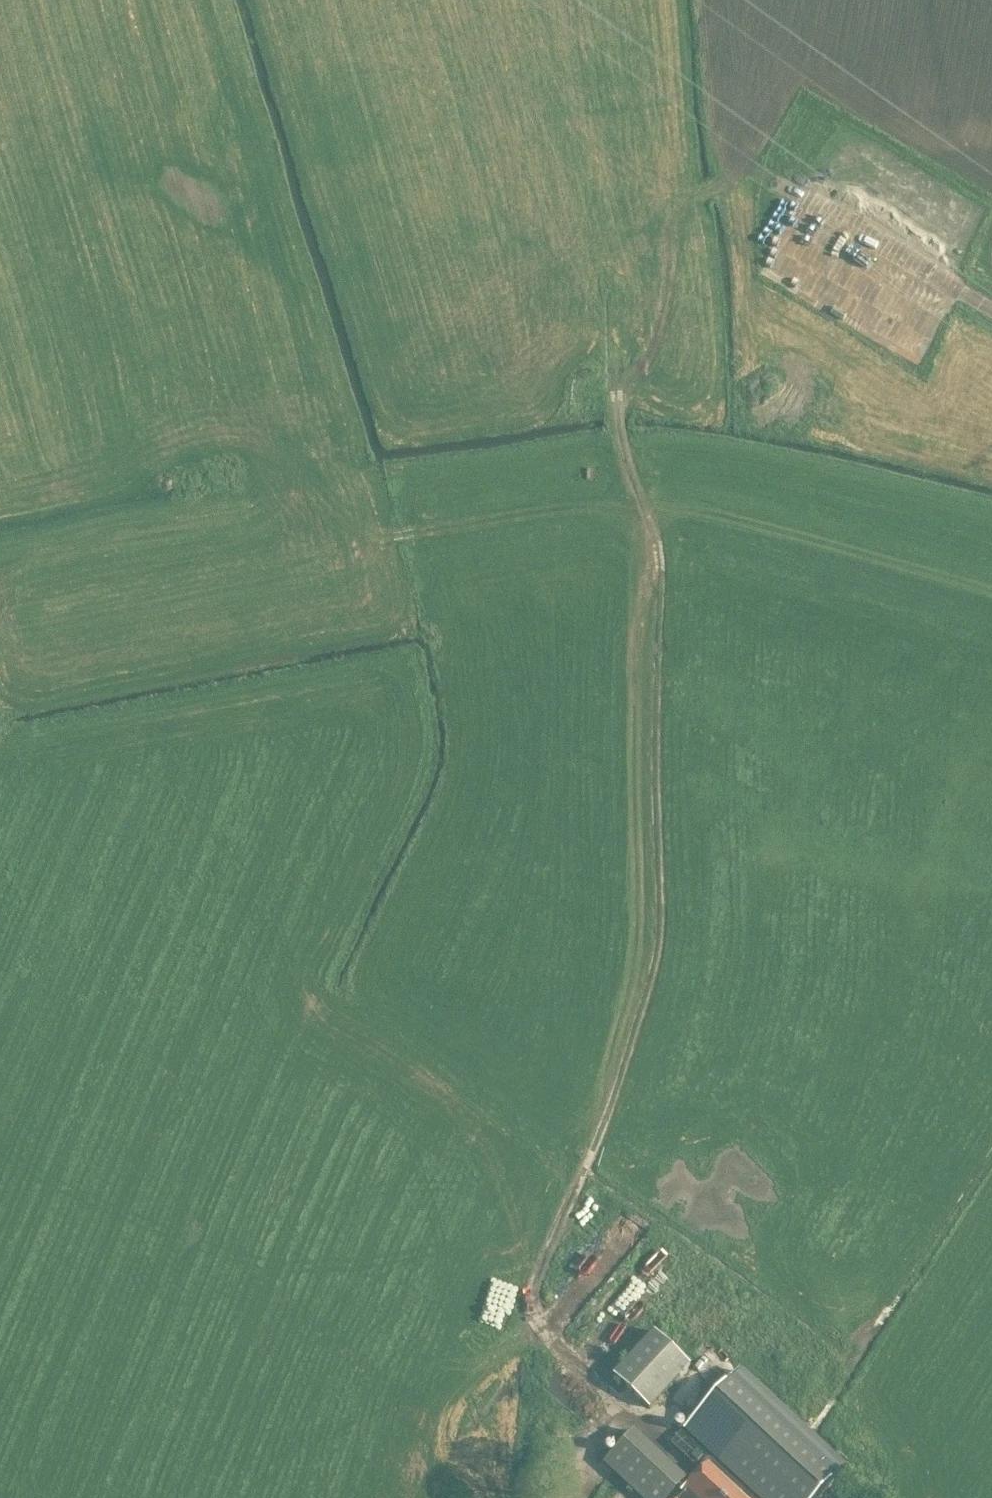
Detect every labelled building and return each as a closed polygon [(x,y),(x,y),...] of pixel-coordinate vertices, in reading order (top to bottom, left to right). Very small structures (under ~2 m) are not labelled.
[(622,1214),(545,1300),(561,1315),(597,1275),(593,1272),(635,1225),(622,1214)] [(634,1301),(675,1248),(662,1238),(621,1292),(634,1301)] [(647,1403),(688,1359),(652,1326),(611,1370),(647,1403)] [(834,1473),(728,1373),(668,1438),(682,1451),(672,1462),(688,1477),(686,1478),(630,1426),(601,1458),(643,1497),(811,1497),(834,1473)]
